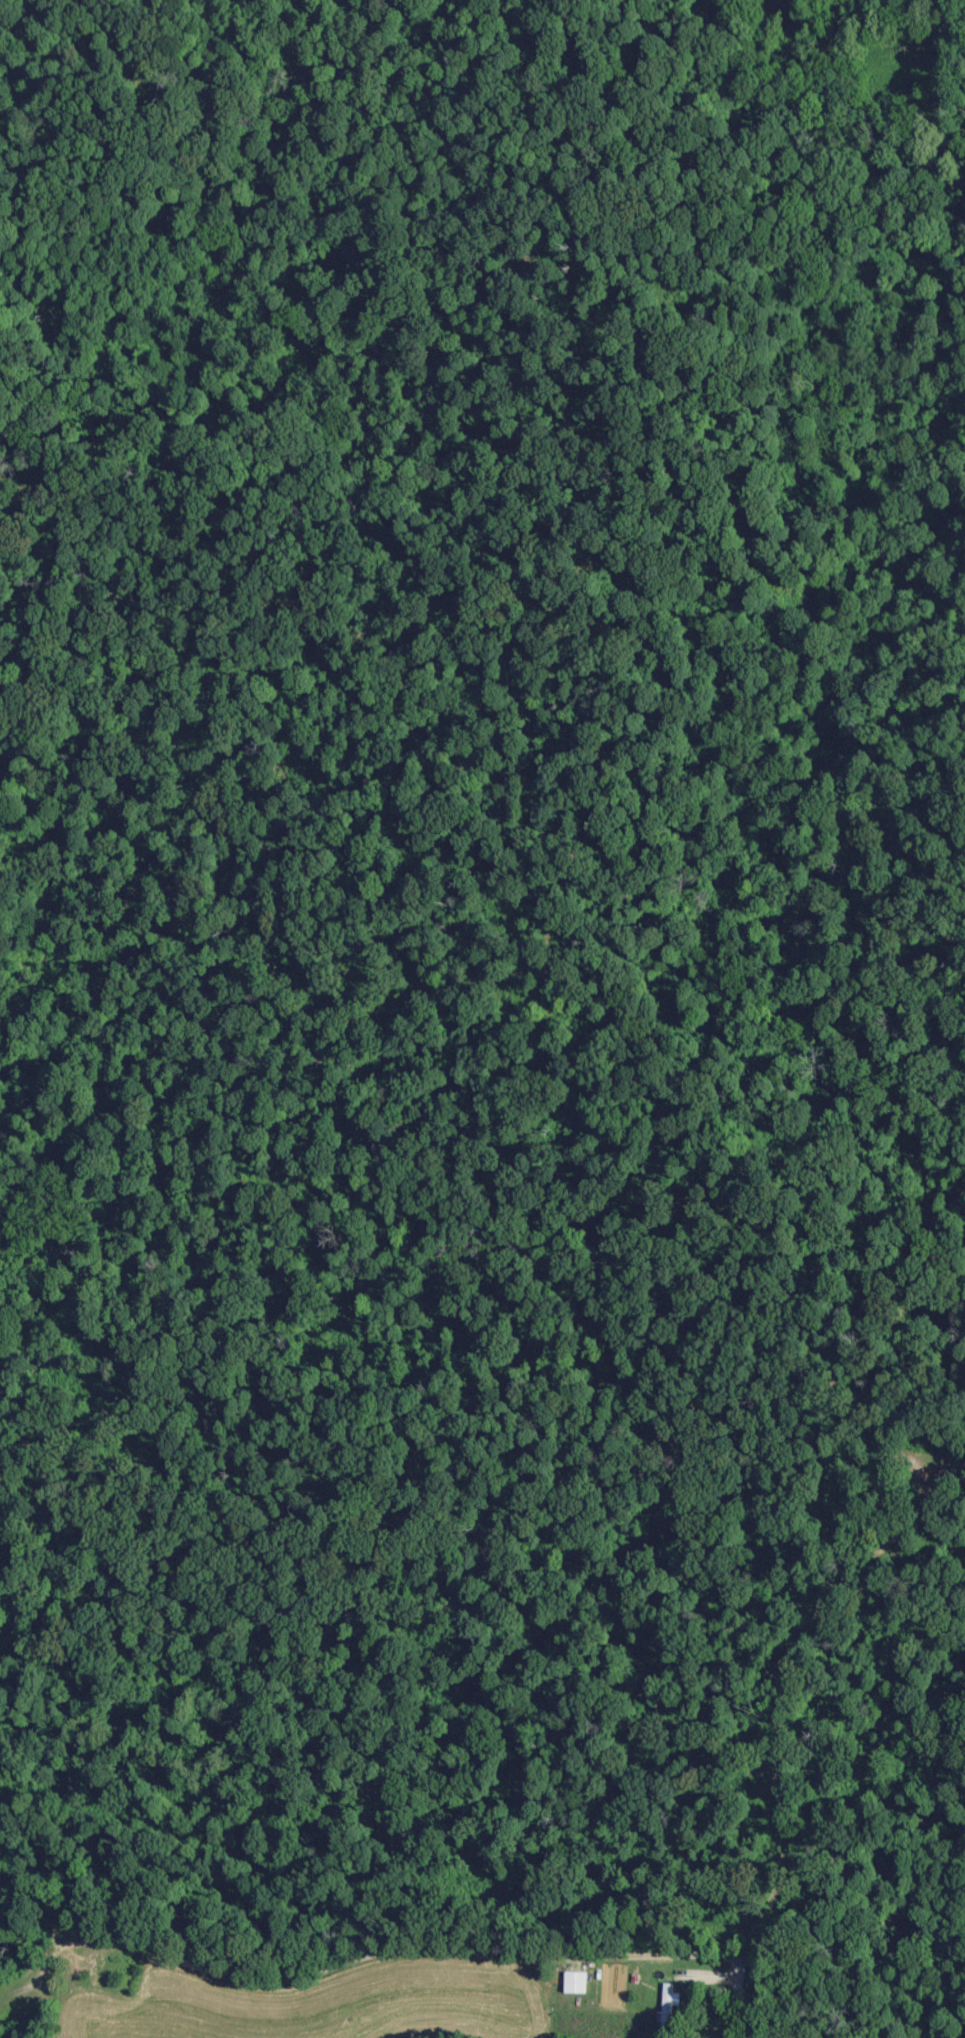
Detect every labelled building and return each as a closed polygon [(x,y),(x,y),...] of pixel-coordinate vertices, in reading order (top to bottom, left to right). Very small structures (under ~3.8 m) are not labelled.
[(587,1992),(587,1970),(564,1970),(564,1992),(587,1992)] [(661,2027),(672,2027),(672,1982),(661,1982),(661,2027)]
